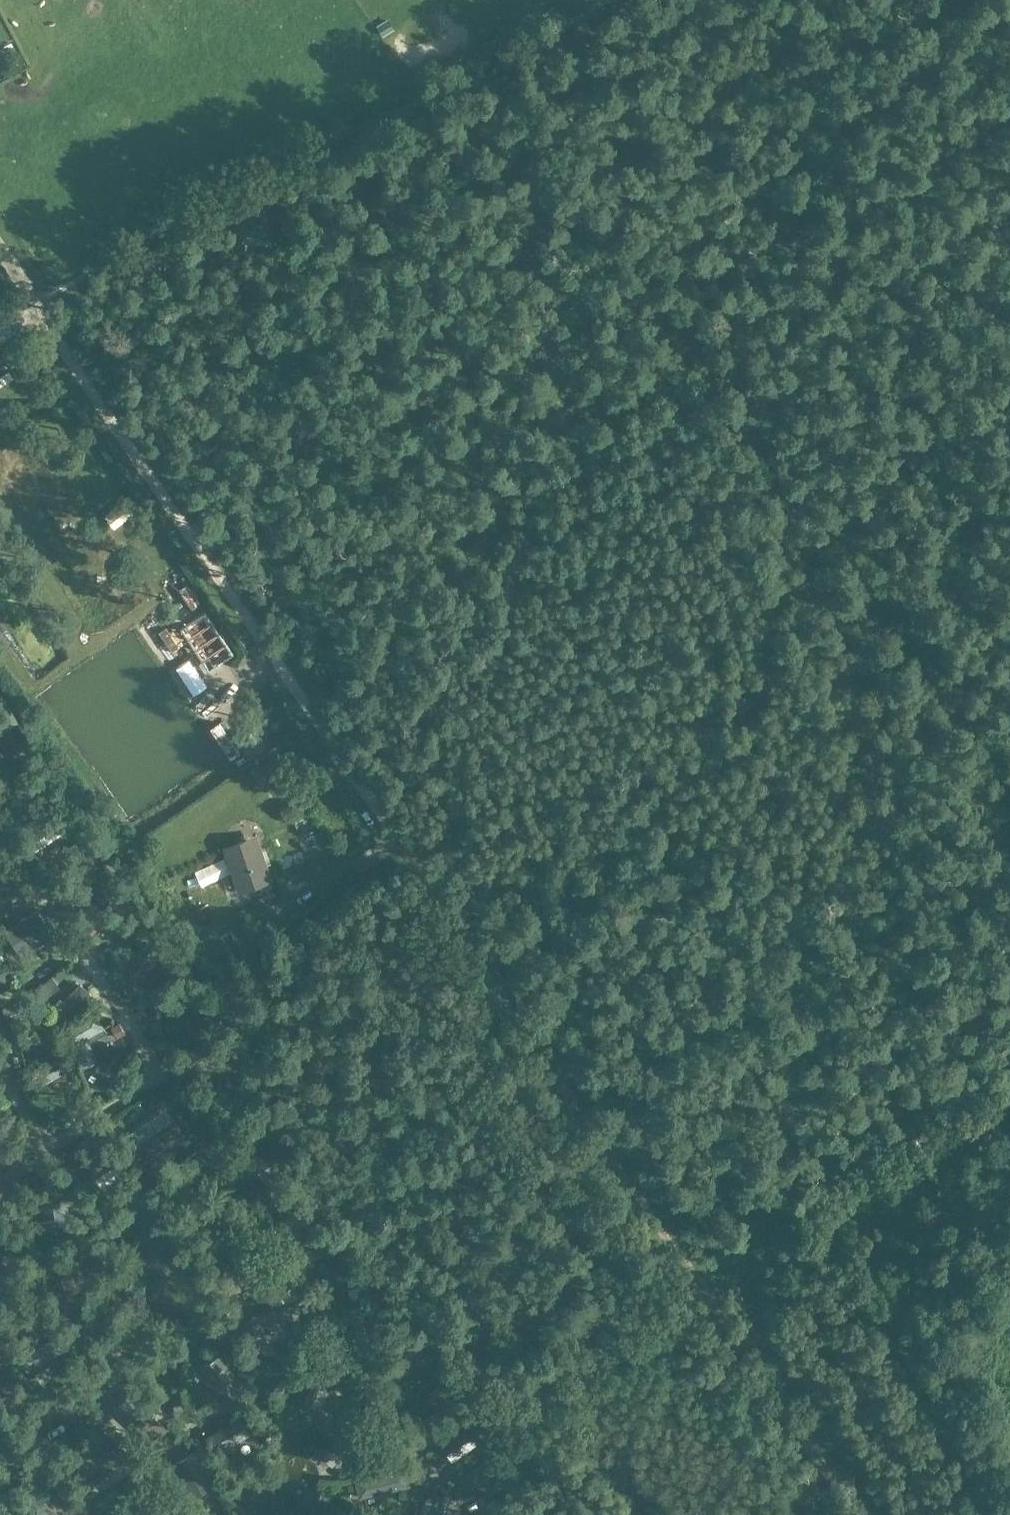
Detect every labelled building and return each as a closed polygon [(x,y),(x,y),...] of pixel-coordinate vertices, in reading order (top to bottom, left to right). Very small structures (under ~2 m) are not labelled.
[(238,657),(208,614),(183,632),(212,675),(238,657)] [(9,727),(2,714),(0,715),(0,734),(10,729),(9,727)] [(210,733),(234,769),(245,762),(221,725),(210,733)] [(21,746),(27,757),(34,753),(28,742),(21,746)] [(39,848),(72,825),(63,812),(29,834),(39,848)] [(308,815),(292,820),(300,848),(316,843),(308,815)] [(244,889),(273,879),(264,852),(255,855),(250,840),(230,847),(244,889)] [(25,954),(55,934),(39,909),(9,929),(25,954)] [(66,1023),(94,994),(83,983),(54,1012),(66,1023)] [(41,986),(35,990),(43,1000),(49,996),(41,986)] [(16,997),(11,988),(0,994),(0,1001),(3,1005),(16,997)] [(13,1020),(43,1003),(36,990),(6,1007),(13,1020)] [(83,1066),(97,1058),(87,1039),(104,1029),(96,1014),(64,1032),(83,1066)] [(141,1022),(147,1031),(156,1025),(150,1016),(141,1022)] [(120,1025),(106,1033),(112,1042),(125,1034),(120,1025)] [(76,1103),(82,1113),(90,1109),(84,1098),(76,1103)] [(291,1154),(284,1141),(249,1160),(256,1173),(257,1173),(288,1155),(291,1154)] [(82,1184),(123,1157),(115,1144),(73,1171),(82,1184)] [(71,1151),(65,1156),(71,1166),(78,1161),(71,1151)] [(152,1165),(157,1172),(166,1166),(161,1158),(152,1165)] [(219,1174),(208,1180),(213,1187),(223,1180),(219,1174)] [(16,1210),(22,1220),(29,1216),(23,1206),(16,1210)] [(352,1222),(344,1226),(348,1233),(356,1228),(352,1222)] [(230,1252),(234,1259),(245,1252),(240,1246),(230,1252)] [(46,1255),(36,1259),(40,1269),(51,1264),(46,1255)] [(281,1294),(287,1303),(299,1295),(293,1287),(281,1294)] [(95,1311),(105,1306),(102,1300),(92,1304),(95,1311)] [(408,1309),(400,1327),(407,1330),(416,1312),(408,1309)] [(107,1310),(96,1315),(100,1322),(111,1317),(107,1310)] [(48,1319),(48,1331),(56,1331),(56,1319),(48,1319)] [(428,1336),(419,1341),(422,1346),(428,1348),(433,1345),(428,1336)] [(387,1374),(422,1354),(414,1341),(380,1361),(387,1374)] [(248,1353),(245,1360),(256,1365),(259,1358),(248,1353)] [(200,1368),(221,1402),(244,1388),(223,1354),(200,1368)] [(312,1407),(313,1404),(320,1388),(330,1392),(332,1387),(342,1392),(349,1378),(314,1361),(297,1400),(312,1407)] [(77,1363),(73,1375),(80,1378),(84,1366),(77,1363)] [(447,1363),(433,1372),(440,1382),(453,1372),(447,1363)] [(254,1383),(250,1378),(243,1382),(246,1388),(254,1383)] [(422,1420),(462,1392),(453,1379),(413,1406),(422,1420)] [(348,1402),(355,1405),(361,1395),(354,1391),(348,1402)] [(166,1428),(131,1395),(119,1408),(154,1441),(166,1428)] [(175,1405),(177,1417),(185,1416),(183,1404),(175,1405)] [(471,1404),(463,1410),(472,1421),(479,1415),(471,1404)] [(209,1437),(217,1451),(259,1427),(250,1413),(209,1437)] [(444,1443),(453,1456),(490,1432),(481,1418),(444,1443)] [(334,1464),(369,1440),(360,1426),(324,1450),(334,1464)] [(119,1445),(117,1446),(110,1434),(73,1453),(79,1466),(101,1454),(102,1454),(105,1460),(115,1455),(118,1461),(125,1457),(119,1445)] [(13,1452),(7,1437),(0,1440),(0,1457),(13,1452)] [(495,1438),(485,1445),(489,1452),(499,1445),(495,1438)] [(393,1446),(395,1457),(404,1455),(402,1444),(393,1446)] [(471,1490),(510,1464),(502,1451),(462,1478),(471,1490)] [(215,1483),(197,1452),(171,1467),(190,1498),(215,1483)] [(408,1485),(405,1469),(358,1481),(362,1496),(408,1485)] [(513,1476),(510,1485),(518,1488),(522,1479),(513,1476)] [(30,1514),(53,1514),(39,1503),(29,1514),(30,1514)] [(422,1514),(430,1514),(431,1506),(424,1504),(422,1514)]
